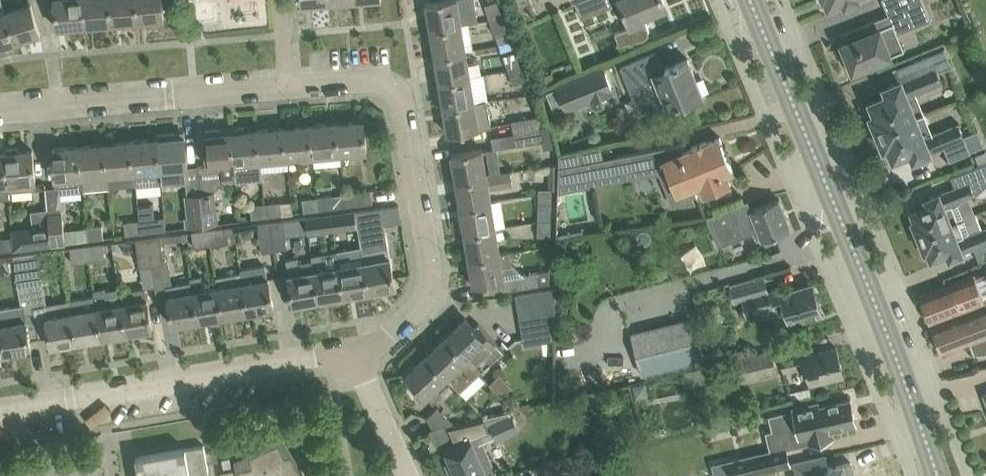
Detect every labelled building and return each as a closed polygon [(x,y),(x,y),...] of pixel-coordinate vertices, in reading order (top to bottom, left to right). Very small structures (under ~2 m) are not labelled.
[(3,46),(4,50),(14,47),(13,43),(15,42),(5,13),(1,0),(0,0),(0,47),(3,46)] [(85,26),(82,0),(55,0),(58,28),(85,26)] [(111,23),(109,0),(82,0),(85,26),(111,23)] [(137,21),(135,0),(109,0),(111,23),(137,21)] [(137,21),(164,19),(163,0),(135,0),(137,21)] [(195,27),(263,25),(262,0),(194,0),(195,27)] [(431,29),(462,24),(458,0),(441,0),(426,2),(431,29)] [(485,5),(490,20),(502,15),(497,0),(485,5)] [(575,0),(582,19),(613,6),(610,0),(575,0)] [(631,27),(614,33),(619,45),(644,39),(647,37),(648,34),(648,31),(644,22),(642,17),(666,7),(664,0),(621,0),(631,27)] [(930,20),(922,0),(883,0),(889,14),(841,33),(845,42),(841,44),(847,57),(844,58),(849,72),(852,71),(853,72),(893,56),(892,54),(886,39),(898,34),(930,20)] [(31,4),(5,13),(15,42),(41,34),(31,4)] [(508,29),(502,15),(490,20),(497,37),(507,33),(505,30),(508,29)] [(435,55),(467,50),(462,24),(431,29),(435,55)] [(871,116),(878,132),(924,113),(916,94),(943,83),(938,72),(953,66),(945,48),(931,54),(910,62),(916,75),(892,85),(885,88),(888,95),(871,102),(876,114),(871,116)] [(467,50),(435,55),(439,81),(471,76),(467,50)] [(503,56),(508,71),(509,70),(521,66),(515,51),(503,56)] [(678,106),(685,103),(703,96),(688,59),(662,69),(655,52),(620,66),(627,81),(633,84),(643,108),(655,113),(666,109),(668,105),(676,102),(678,106)] [(509,70),(508,71),(513,84),(526,79),(521,66),(509,70)] [(567,111),(615,91),(604,66),(556,86),(557,87),(546,92),(556,114),(566,109),(567,111)] [(471,76),(439,81),(444,107),(475,102),(471,76)] [(475,102),(444,107),(448,134),(462,132),(463,133),(466,133),(466,131),(480,129),(493,126),(493,124),(489,100),(475,102)] [(971,152),(970,151),(984,145),(978,130),(964,136),(959,123),(932,133),(924,113),(878,132),(884,148),(889,147),(894,159),(911,152),(914,159),(945,147),(950,160),(971,152)] [(512,120),(514,133),(548,128),(546,115),(533,117),(512,120)] [(364,120),(337,123),(340,154),(367,151),(364,120)] [(314,156),(340,154),(337,123),(311,125),(314,156)] [(314,156),(311,125),(285,127),(288,159),(314,156)] [(259,130),(262,161),(288,159),(285,127),(259,130)] [(208,165),(197,166),(200,192),(215,190),(222,183),(237,181),(235,164),(232,132),(220,133),(220,128),(205,129),(206,135),(205,135),(207,155),(208,165)] [(516,145),(550,139),(550,137),(552,136),(551,128),(548,129),(548,128),(514,133),(516,145)] [(262,171),(262,161),(259,130),(232,132),(235,164),(237,181),(263,179),(262,171)] [(174,132),(158,133),(159,139),(158,139),(161,171),(174,169),(175,184),(184,183),(190,182),(188,168),(188,167),(187,156),(185,136),(175,137),(174,132)] [(686,143),(558,167),(558,184),(634,170),(635,174),(658,170),(659,173),(673,206),(698,195),(695,188),(700,186),(704,195),(731,184),(726,173),(734,170),(730,161),(731,160),(726,145),(724,146),(720,136),(707,142),(706,140),(687,148),(686,143)] [(158,139),(132,141),(136,185),(136,186),(163,184),(161,171),(158,139)] [(110,188),(136,185),(132,141),(106,144),(110,188)] [(106,144),(80,146),(84,190),(110,188),(106,144)] [(53,148),(55,168),(56,180),(57,193),(84,190),(80,146),(53,148)] [(9,191),(36,189),(35,170),(33,150),(19,151),(19,147),(6,149),(7,152),(6,153),(9,191)] [(452,154),(456,180),(488,175),(484,148),(452,154)] [(0,153),(0,198),(9,197),(9,191),(6,153),(0,153)] [(919,236),(964,218),(958,202),(976,195),(985,185),(985,161),(956,173),(960,184),(927,196),(929,204),(912,210),(916,219),(913,220),(919,236)] [(540,194),(552,194),(552,189),(558,189),(558,184),(558,167),(559,164),(550,164),(549,189),(539,188),(539,194),(540,194)] [(488,175),(456,180),(460,206),(492,201),(490,189),(513,185),(510,171),(488,175)] [(215,190),(200,192),(200,194),(205,224),(219,222),(215,190)] [(344,193),(346,206),(373,203),(371,190),(344,193)] [(185,194),(189,226),(205,224),(200,194),(200,192),(185,194)] [(344,193),(318,197),(320,210),(346,206),(344,193)] [(552,209),(552,194),(540,194),(539,194),(539,208),(552,209)] [(318,197),(303,199),(304,212),(320,210),(318,197)] [(748,200),(709,216),(713,227),(719,245),(731,240),(758,230),(762,241),(792,230),(791,228),(780,200),(752,211),(748,200)] [(265,204),(266,217),(282,214),(280,201),(265,204)] [(465,232),(496,227),(492,201),(460,206),(465,232)] [(250,206),(252,219),(266,217),(265,204),(250,206)] [(381,207),(356,211),(358,225),(361,237),(386,233),(381,207)] [(62,211),(49,213),(50,225),(52,244),(65,242),(62,211)] [(356,211),(332,214),(334,228),(358,225),(356,211)] [(981,229),(975,213),(964,218),(919,236),(925,251),(928,250),(932,259),(948,252),(950,258),(957,255),(985,243),(985,227),(981,229)] [(332,214),(307,217),(309,232),(334,228),(332,214)] [(154,217),(140,220),(141,233),(156,231),(154,217)] [(124,222),(126,235),(141,233),(140,220),(124,222)] [(286,239),(283,221),(283,220),(271,222),(275,250),(287,248),(286,239)] [(538,221),(538,226),(538,236),(551,236),(551,221),(538,221)] [(261,252),(275,250),(271,222),(258,223),(260,238),(261,252)] [(33,227),(12,230),(14,249),(52,244),(50,225),(33,227)] [(86,227),(88,239),(103,237),(102,225),(86,227)] [(237,241),(234,226),(210,230),(212,244),(237,241)] [(465,232),(469,258),(501,253),(498,238),(504,236),(502,226),(496,227),(465,232)] [(193,246),(212,244),(210,230),(192,232),(193,246)] [(396,287),(388,246),(386,233),(361,237),(363,251),(370,292),(396,287)] [(149,238),(153,266),(165,264),(161,236),(149,238)] [(149,238),(135,239),(139,268),(153,266),(149,238)] [(87,245),(89,260),(106,258),(104,243),(87,245)] [(72,263),(89,260),(87,245),(70,248),(72,263)] [(348,249),(337,251),(337,252),(340,266),(345,296),(355,294),(356,299),(370,296),(369,292),(370,292),(363,251),(349,253),(348,249)] [(501,253),(469,258),(474,285),(490,282),(492,292),(505,290),(524,287),(550,283),(550,270),(524,274),(514,264),(512,264),(510,251),(501,253)] [(31,285),(43,283),(39,252),(25,254),(31,285)] [(344,296),(345,296),(340,266),(326,269),(323,253),(312,255),(313,259),(315,271),(320,300),(329,299),(330,299),(331,302),(334,304),(338,304),(342,303),(345,300),(344,296)] [(18,286),(31,285),(25,254),(14,255),(18,286)] [(313,259),(299,262),(298,257),(286,259),(289,275),(291,285),(294,305),(320,300),(315,271),(313,259)] [(269,279),(268,279),(265,264),(241,269),(242,272),(248,313),(274,308),(269,279)] [(219,287),(224,317),(248,313),(242,272),(217,277),(219,287)] [(984,301),(975,276),(974,274),(952,283),(938,288),(919,295),(930,322),(948,315),(984,301)] [(202,276),(191,277),(194,291),(199,321),(208,320),(208,322),(213,324),(221,322),(224,319),(224,317),(219,287),(204,290),(202,276)] [(823,316),(814,285),(782,294),(781,289),(769,293),(765,279),(732,288),(736,303),(744,301),(747,312),(743,313),(744,318),(785,306),(791,325),(823,316)] [(44,283),(31,285),(39,337),(50,335),(52,347),(77,342),(70,299),(47,304),(44,283)] [(166,286),(168,296),(173,326),(199,321),(194,291),(180,294),(179,283),(166,286)] [(0,308),(0,320),(6,355),(32,350),(29,338),(39,337),(31,285),(19,286),(22,305),(0,308)] [(105,287),(94,290),(95,295),(102,338),(127,334),(122,304),(108,306),(105,287)] [(153,329),(149,310),(146,287),(120,291),(122,304),(127,334),(153,329)] [(519,307),(555,301),(555,288),(517,295),(519,307)] [(95,295),(70,299),(77,342),(102,338),(95,295)] [(555,314),(555,301),(519,307),(521,319),(555,314)] [(960,345),(969,342),(975,355),(985,354),(985,305),(931,326),(941,352),(960,345)] [(554,328),(555,314),(521,319),(523,333),(554,328)] [(479,323),(475,327),(466,318),(465,318),(466,319),(447,337),(467,360),(479,372),(503,350),(493,338),(479,323)] [(701,360),(691,318),(632,333),(642,374),(701,360)] [(554,340),(554,328),(523,333),(525,345),(554,340)] [(479,372),(467,360),(447,337),(427,356),(448,378),(460,391),(481,374),(479,372)] [(810,382),(824,379),(843,374),(837,347),(807,354),(805,349),(781,355),(785,370),(806,365),(810,382)] [(771,349),(747,355),(747,356),(736,358),(737,360),(718,365),(721,376),(739,371),(742,382),(777,373),(771,349)] [(448,378),(427,356),(408,373),(407,373),(406,373),(433,403),(442,394),(437,388),(448,378)] [(635,398),(648,395),(645,382),(632,385),(635,398)] [(713,473),(714,475),(731,475),(790,464),(786,448),(799,445),(798,442),(808,439),(809,442),(834,437),(832,429),(856,423),(851,398),(819,406),(818,402),(814,403),(791,408),(792,410),(792,413),(795,425),(770,430),(765,431),(769,449),(726,459),(728,470),(713,473)] [(493,415),(505,412),(503,405),(492,407),(493,415)] [(451,424),(454,423),(438,407),(427,417),(433,427),(451,424)] [(445,447),(451,461),(454,468),(449,471),(452,475),(485,475),(488,475),(496,471),(489,454),(481,437),(491,432),(491,430),(498,427),(493,415),(465,423),(451,425),(458,441),(445,447)] [(221,471),(222,475),(303,475),(301,471),(290,451),(289,453),(286,454),(278,442),(251,455),(250,454),(252,465),(221,471)] [(204,445),(136,457),(140,475),(210,475),(204,445)] [(844,464),(829,467),(826,456),(794,463),(798,475),(847,475),(844,464)]
